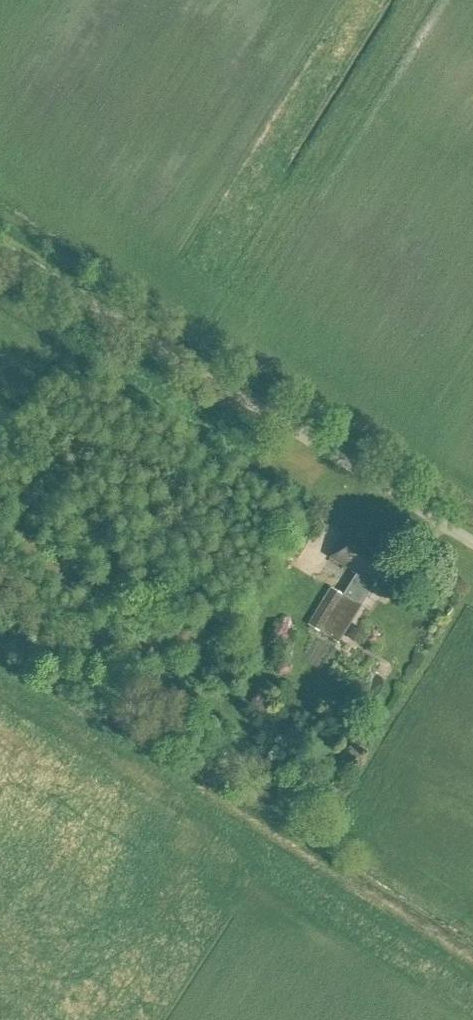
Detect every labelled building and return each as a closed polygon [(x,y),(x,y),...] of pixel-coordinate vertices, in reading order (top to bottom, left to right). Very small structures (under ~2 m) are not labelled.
[(357,576),(344,595),(331,587),(307,626),(337,645),(360,607),(373,586),(388,595),(399,573),(385,564),(388,560),(346,533),(330,559),(357,576)]
